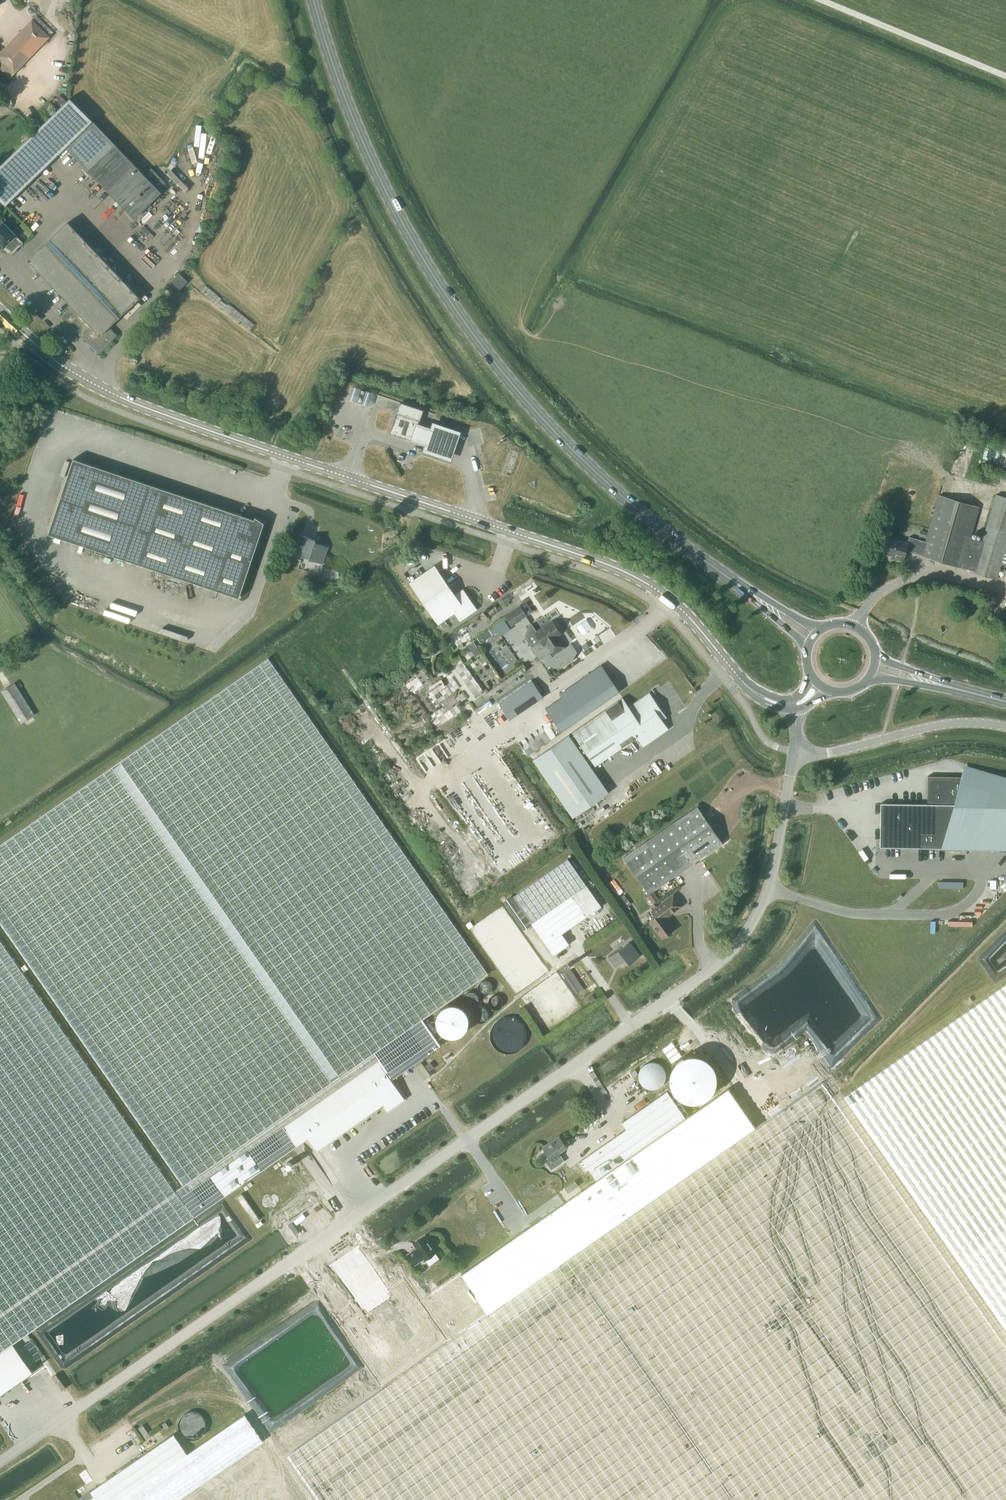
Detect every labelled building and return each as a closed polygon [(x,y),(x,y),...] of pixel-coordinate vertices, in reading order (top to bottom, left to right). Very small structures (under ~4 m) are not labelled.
[(10,77),(32,55),(15,37),(1,51),(0,50),(0,67),(10,77)] [(50,105),(56,111),(66,101),(60,94),(50,105)] [(165,182),(152,168),(144,175),(93,121),(70,98),(0,165),(0,200),(5,206),(66,147),(75,157),(134,218),(161,192),(158,189),(165,182)] [(174,207),(183,198),(175,191),(167,200),(174,207)] [(136,294),(140,289),(131,279),(126,284),(68,222),(29,260),(72,306),(62,315),(98,353),(117,335),(109,327),(140,298),(136,294)] [(12,254),(23,243),(16,235),(15,236),(3,223),(0,226),(0,242),(12,254)] [(180,289),(188,282),(179,273),(171,281),(180,289)] [(135,366),(138,360),(133,357),(130,363),(135,366)] [(370,406),(374,394),(366,391),(361,390),(352,387),(348,399),(357,401),(357,402),(362,403),(370,406)] [(424,410),(400,402),(399,408),(390,433),(413,441),(422,415),(424,410)] [(417,422),(410,441),(424,446),(422,451),(451,461),(462,431),(433,421),(431,427),(417,422)] [(254,519),(150,484),(74,458),(49,533),(239,597),(264,522),(255,517),(254,519)] [(1005,565),(1005,498),(996,495),(982,541),(970,537),(979,507),(939,495),(925,542),(909,537),(908,543),(888,537),(883,553),(892,556),(891,562),(892,559),(903,562),(906,550),(922,555),(921,555),(974,571),(973,572),(997,579),(1001,564),(1005,565)] [(926,538),(928,532),(921,530),(919,536),(926,538)] [(315,542),(316,540),(302,535),(297,552),(303,554),(302,557),(322,563),(327,547),(315,542)] [(477,609),(463,589),(455,595),(435,565),(410,582),(438,624),(454,613),(460,621),(477,609)] [(102,578),(100,584),(125,593),(127,586),(102,578)] [(545,579),(541,588),(553,593),(557,585),(545,579)] [(512,625),(527,615),(520,605),(505,616),(512,625)] [(622,624),(621,617),(614,619),(612,610),(605,611),(606,617),(601,617),(603,627),(622,624)] [(505,615),(495,623),(501,632),(511,625),(505,615)] [(526,638),(532,647),(540,658),(543,659),(547,664),(551,666),(555,667),(559,667),(564,666),(568,664),(571,661),(573,658),(577,652),(571,643),(564,648),(563,647),(564,646),(557,636),(561,633),(559,630),(560,629),(560,628),(557,624),(556,624),(555,624),(552,621),(546,625),(541,618),(531,624),(530,625),(526,638)] [(490,643),(493,632),(482,630),(480,641),(490,643)] [(609,639),(600,644),(603,651),(612,645),(609,639)] [(33,1372),(13,1343),(309,1137),(318,1150),(384,1105),(388,1111),(405,1099),(391,1080),(441,1045),(422,1019),(488,973),(268,657),(0,844),(0,1395),(33,1372)] [(451,671),(458,686),(468,682),(474,694),(483,690),(469,662),(451,671)] [(562,732),(620,691),(604,668),(545,708),(562,732)] [(499,702),(510,720),(544,697),(532,680),(499,702)] [(21,723),(34,715),(15,682),(1,691),(21,723)] [(662,720),(666,717),(649,693),(629,707),(622,697),(573,732),(575,735),(571,737),(569,734),(533,759),(573,817),(609,792),(590,764),(593,762),(595,765),(636,737),(643,746),(668,729),(662,720)] [(480,717),(496,708),(491,699),(475,708),(480,717)] [(963,776),(928,776),(927,804),(881,803),(880,837),(880,847),(898,847),(941,848),(941,849),(945,849),(951,849),(1005,850),(1005,778),(966,767),(963,776)] [(720,844),(721,839),(717,835),(719,828),(712,827),(698,806),(624,857),(649,894),(720,844)] [(554,954),(569,944),(562,933),(601,906),(568,858),(513,896),(554,954)] [(659,900),(653,892),(647,896),(653,904),(659,900)] [(674,929),(666,918),(682,905),(673,894),(657,907),(656,906),(652,909),(657,916),(649,921),(662,938),(674,929)] [(511,895),(507,899),(520,918),(525,915),(511,895)] [(629,963),(639,955),(629,942),(609,957),(616,966),(625,959),(629,963)] [(844,1095),(1005,1328),(1005,983),(844,1095)] [(436,1022),(438,1028),(441,1032),(446,1035),(452,1036),(457,1036),(462,1033),(466,1029),(468,1023),(468,1018),(467,1012),(463,1008),(458,1005),(453,1004),(447,1005),(442,1007),(438,1012),(436,1017),(436,1022)] [(686,1117),(667,1091),(622,1122),(627,1128),(582,1159),(596,1180),(537,1221),(542,1228),(466,1280),(489,1312),(406,1370),(287,1453),(320,1499),(722,1499),(547,1249),(554,1244),(731,1499),(1005,1499),(1005,1342),(796,1040),(686,1117)] [(697,1055),(695,1054),(694,1054),(692,1054),(689,1055),(688,1055),(685,1056),(684,1056),(682,1057),(680,1058),(679,1059),(678,1060),(677,1061),(676,1062),(675,1063),(673,1065),(673,1066),(672,1068),(671,1069),(671,1071),(670,1072),(670,1074),(670,1076),(670,1077),(670,1079),(670,1080),(670,1082),(670,1084),(671,1085),(671,1087),(672,1089),(673,1091),(674,1092),(675,1093),(676,1094),(678,1096),(680,1097),(681,1098),(682,1099),(684,1100),(685,1100),(687,1101),(689,1101),(692,1102),(695,1101),(698,1101),(701,1100),(702,1100),(704,1099),(705,1098),(707,1097),(709,1096),(710,1094),(712,1093),(713,1091),(714,1090),(714,1088),(715,1087),(716,1085),(716,1084),(716,1082),(717,1081),(717,1079),(717,1078),(717,1076),(717,1075),(716,1073),(716,1072),(715,1070),(715,1068),(714,1066),(712,1064),(711,1063),(710,1062),(709,1060),(708,1059),(707,1059),(705,1058),(704,1057),(703,1056),(701,1056),(700,1055),(698,1055),(697,1055)] [(426,1065),(430,1071),(434,1067),(430,1062),(426,1065)] [(647,1097),(651,1094),(648,1089),(643,1092),(647,1097)] [(559,1135),(543,1147),(549,1156),(544,1160),(552,1170),(565,1161),(559,1152),(567,1146),(559,1135)] [(575,1180),(564,1187),(568,1193),(578,1185),(575,1180)] [(260,1219),(242,1193),(237,1197),(255,1222),(260,1219)] [(425,1260),(436,1252),(425,1236),(413,1243),(417,1248),(408,1254),(415,1265),(424,1258),(425,1260)] [(334,1318),(382,1387),(448,1341),(421,1302),(400,1272),(334,1318)] [(245,1414),(187,1453),(173,1434),(90,1491),(94,1496),(89,1499),(304,1499),(245,1414)] [(271,1431),(288,1421),(286,1417),(269,1427),(271,1431)] [(164,1430),(169,1427),(165,1422),(161,1425),(164,1430)] [(139,1428),(146,1439),(150,1436),(143,1425),(139,1428)]
